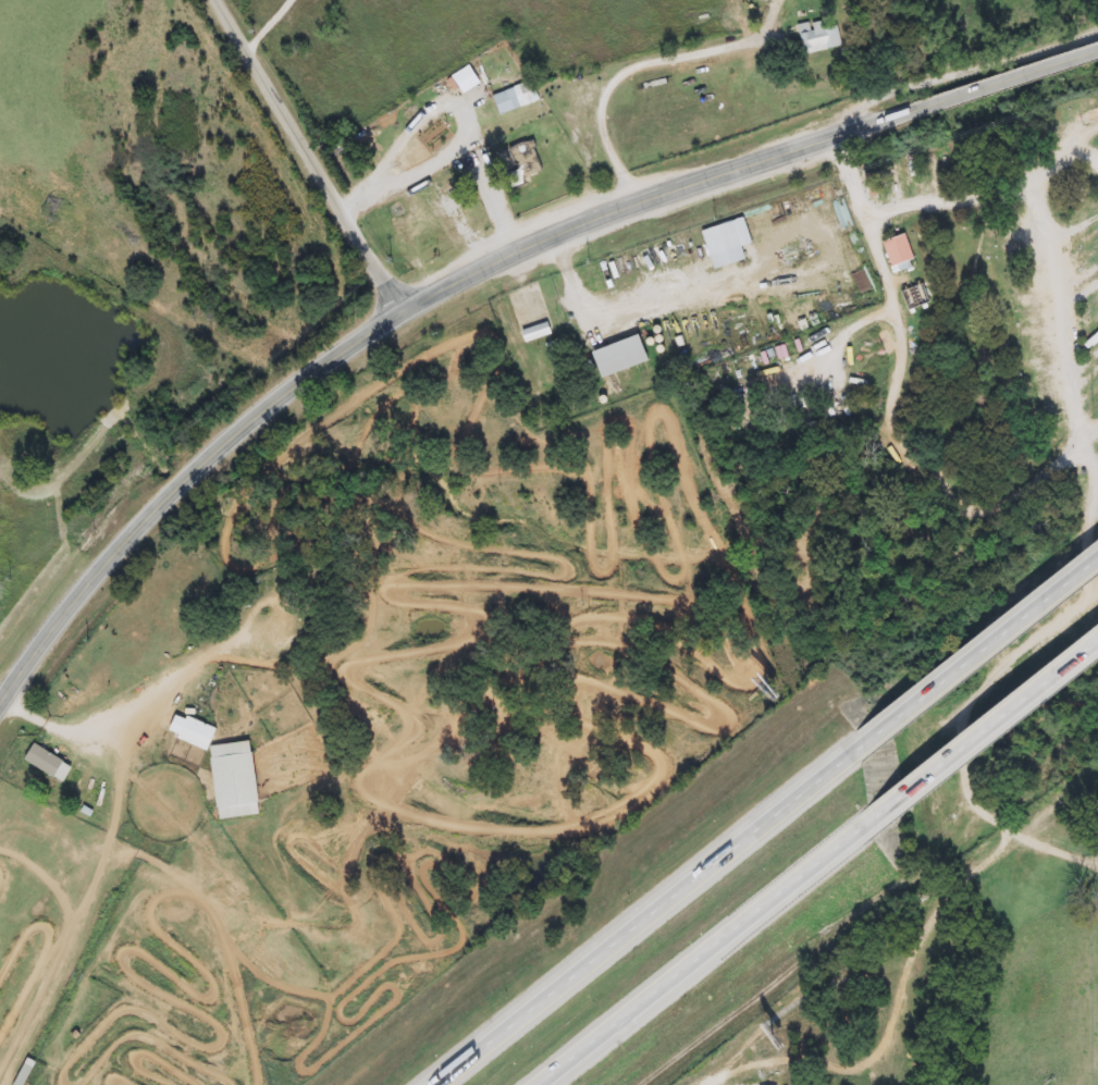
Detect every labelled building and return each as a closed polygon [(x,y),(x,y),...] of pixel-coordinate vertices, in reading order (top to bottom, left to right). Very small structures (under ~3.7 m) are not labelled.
[(797,28),(835,22),(839,48),(801,53),(797,28)] [(470,74),(454,86),(447,76),(464,65),(470,74)] [(536,101),(495,114),(490,96),(531,83),(536,101)] [(535,177),(505,182),(501,149),(530,145),(535,177)] [(222,821),(214,750),(210,751),(171,736),(178,715),(186,717),(190,717),(221,728),(215,742),(215,745),(257,741),(264,816),(222,821)] [(26,760),(37,743),(75,768),(64,785),(26,760)] [(39,1062),(29,1084),(17,1084),(29,1058),(39,1062)]
